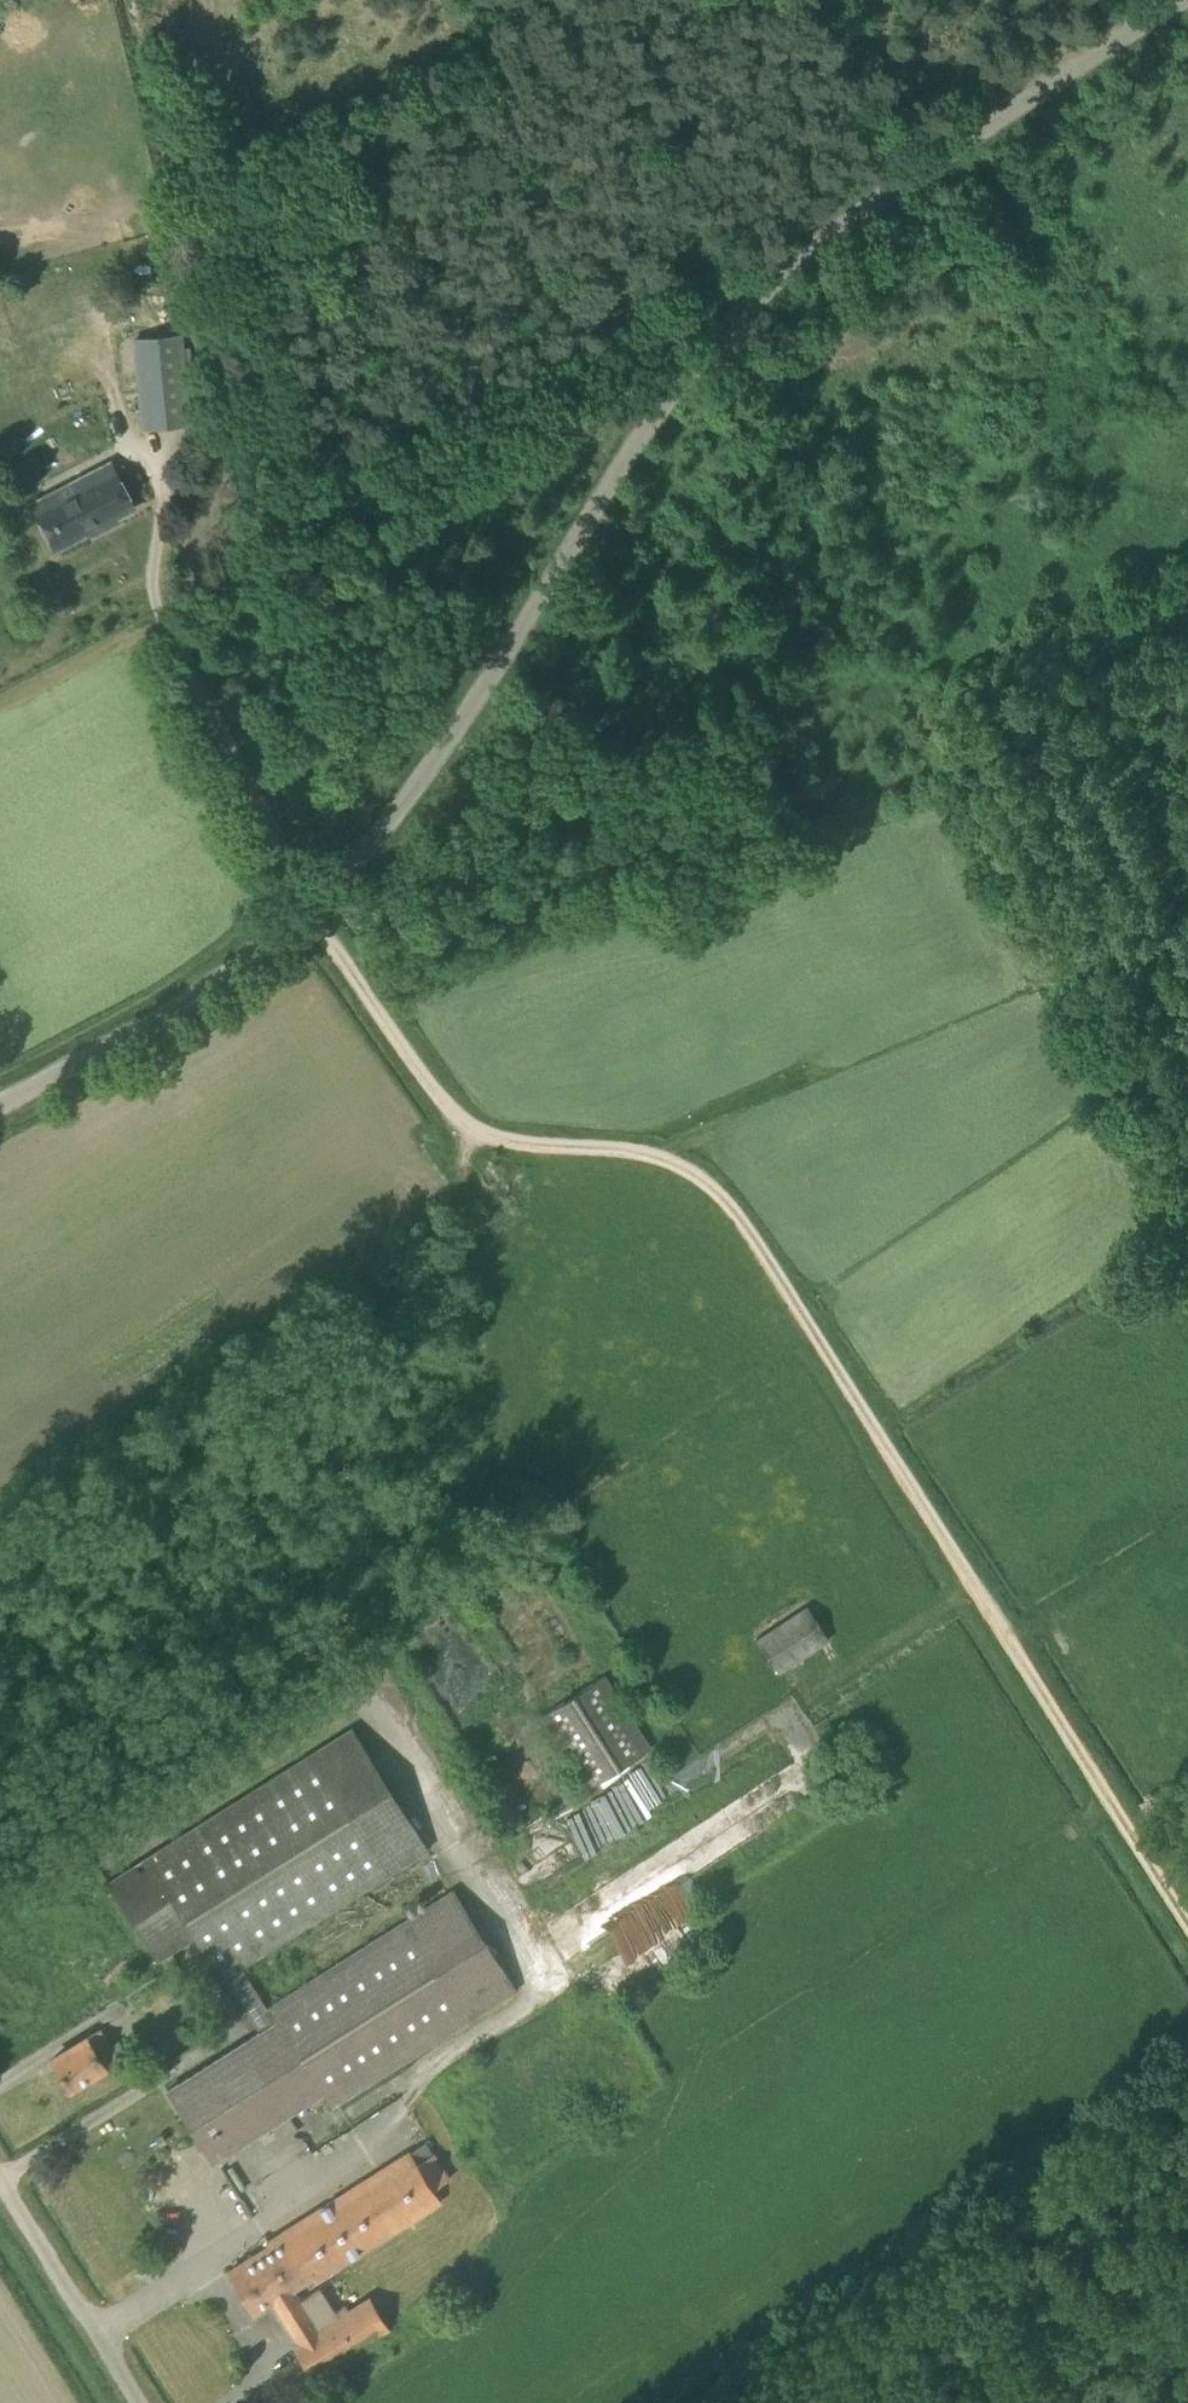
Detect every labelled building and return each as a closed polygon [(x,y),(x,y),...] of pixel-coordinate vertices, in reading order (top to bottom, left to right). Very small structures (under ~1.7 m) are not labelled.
[(144,428),(190,423),(181,334),(135,337),(144,428)] [(134,507),(114,469),(100,477),(96,470),(33,503),(56,548),(134,507)] [(779,1672),(809,1653),(829,1639),(807,1606),(757,1639),(779,1672)] [(651,1745),(605,1677),(541,1719),(587,1788),(651,1745)] [(243,1966),(429,1850),(354,1731),(110,1883),(158,1959),(197,1935),(223,1977),(225,1976),(260,2031),(167,2090),(213,2162),(324,2092),(333,2107),(517,1994),(455,1894),(269,2009),(243,1966)] [(70,2089),(118,2059),(100,2030),(52,2059),(70,2089)] [(427,2142),(407,2155),(379,2172),(375,2169),(362,2178),(364,2181),(269,2239),(270,2246),(230,2271),(255,2312),(274,2300),(300,2342),(295,2345),(313,2374),(386,2328),(368,2299),(336,2319),(318,2289),(301,2299),(295,2289),(304,2283),(313,2277),(316,2280),(438,2205),(430,2192),(450,2180),(427,2142)]
